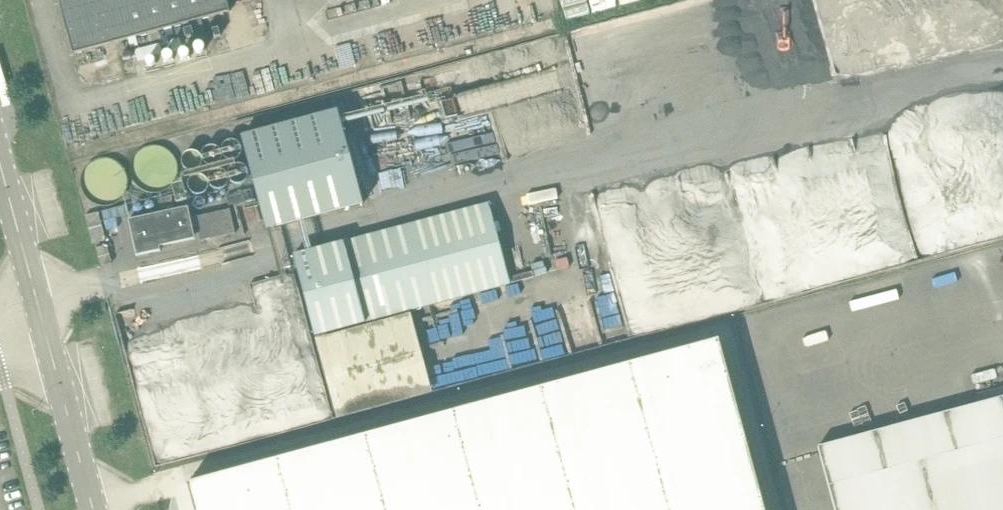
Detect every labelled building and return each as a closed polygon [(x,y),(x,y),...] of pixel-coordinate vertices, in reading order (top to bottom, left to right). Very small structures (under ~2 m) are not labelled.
[(58,1),(73,55),(74,54),(74,53),(93,48),(230,12),(226,0),(62,0),(58,1)] [(146,122),(143,101),(124,103),(127,124),(146,122)] [(267,231),(364,205),(339,111),(242,138),(267,231)] [(315,336),(510,284),(488,203),(293,256),(315,336)] [(194,239),(193,233),(192,227),(190,218),(188,207),(129,220),(137,256),(160,251),(159,246),(194,239)] [(230,209),(190,218),(192,227),(196,226),(200,241),(235,233),(230,209)] [(93,244),(105,240),(98,212),(85,216),(93,244)] [(101,266),(112,263),(107,245),(96,248),(101,266)] [(151,299),(130,305),(134,321),(156,316),(151,299)] [(191,481),(199,509),(767,509),(722,342),(191,481)] [(876,431),(818,447),(835,509),(1002,509),(1002,398),(1002,397),(945,413),(955,451),(886,470),(876,431)] [(172,415),(170,417),(198,434),(214,409),(202,402),(197,410),(179,399),(170,414),(172,415)]
